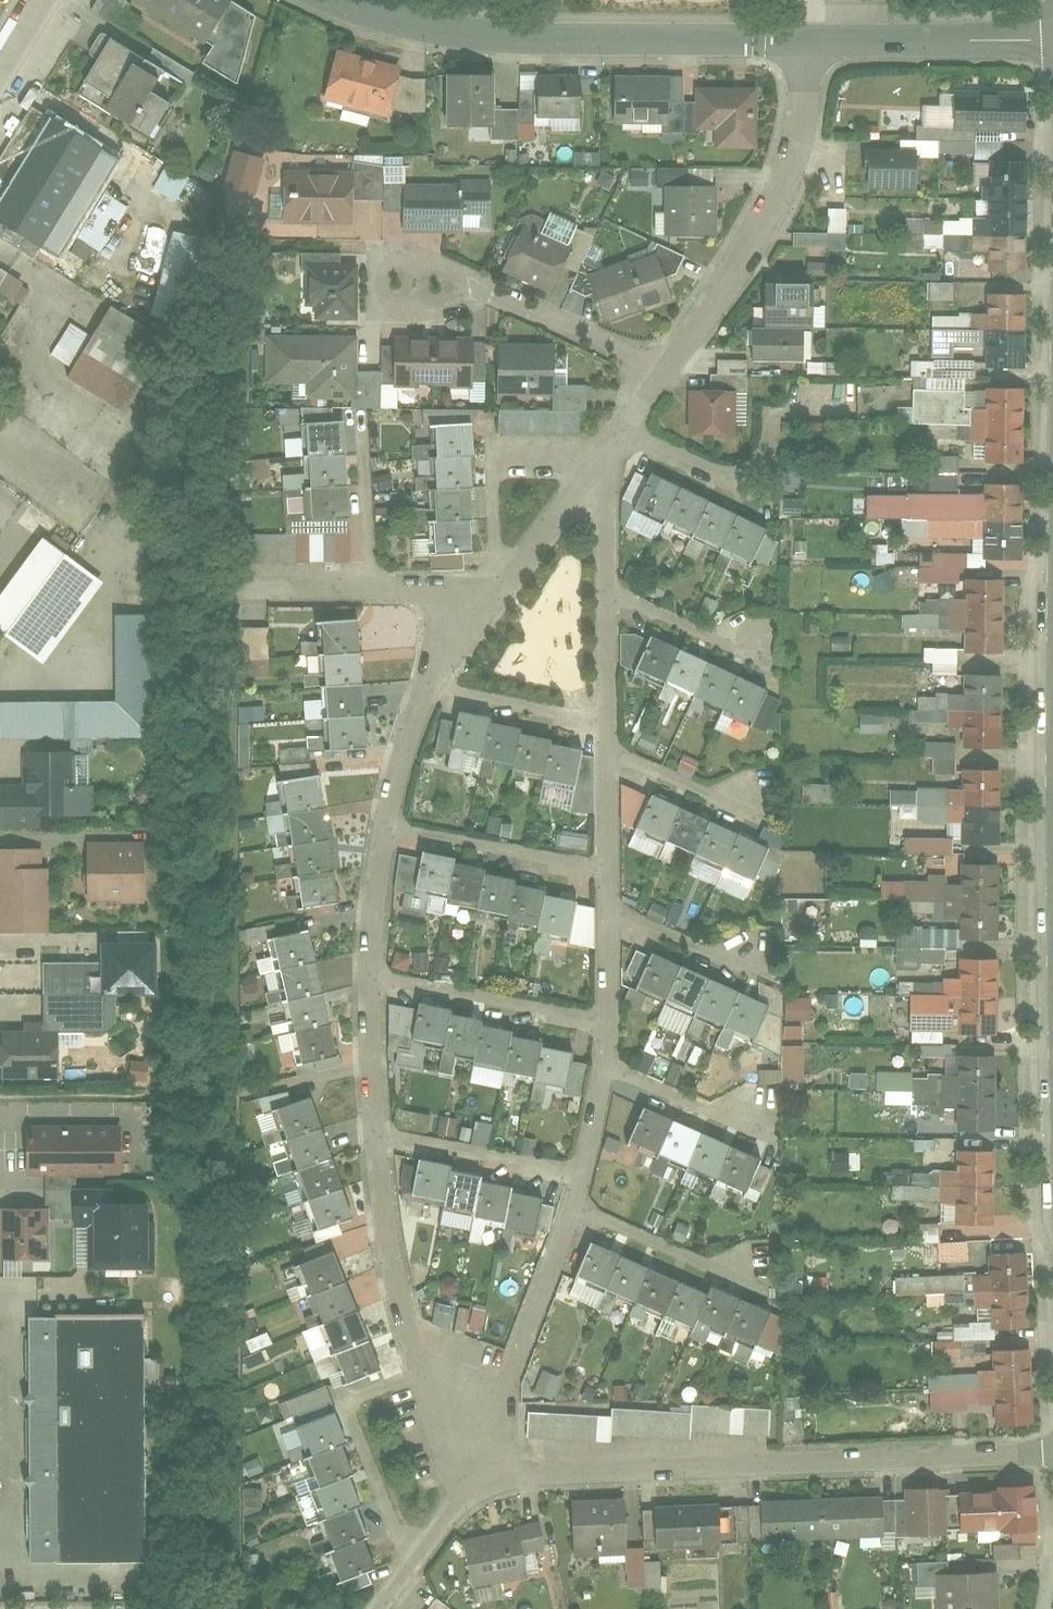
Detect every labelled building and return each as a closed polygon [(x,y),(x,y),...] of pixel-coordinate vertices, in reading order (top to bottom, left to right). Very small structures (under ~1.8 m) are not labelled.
[(249,26),(210,0),(130,0),(126,7),(115,0),(100,0),(92,13),(120,32),(132,14),(205,62),(198,73),(231,94),(249,26)] [(176,82),(107,38),(71,95),(140,139),(176,82)] [(404,70),(328,50),(316,98),(391,119),(404,70)] [(423,78),(407,79),(409,111),(425,110),(423,78)] [(667,81),(616,82),(617,136),(701,135),(701,147),(748,147),(747,84),(687,85),(687,99),(667,99),(667,81)] [(579,83),(527,83),(527,128),(579,128),(579,83)] [(498,91),(451,92),(451,130),(499,130),(498,91)] [(962,95),(962,132),(1023,132),(1023,95),(962,95)] [(27,107),(0,149),(0,246),(22,260),(93,149),(27,107)] [(912,151),(876,151),(876,185),(912,185),(912,151)] [(483,172),(375,174),(375,227),(435,226),(434,218),(484,218),(483,172)] [(998,275),(1032,274),(1032,174),(998,174),(998,229),(944,229),(944,255),(998,255),(998,275)] [(343,221),(343,177),(281,177),(281,221),(343,221)] [(711,235),(711,185),(660,185),(660,235),(711,235)] [(550,279),(567,240),(513,218),(498,257),(550,279)] [(825,243),(791,243),(791,257),(825,257),(825,246),(843,246),(843,220),(825,220),(825,243)] [(169,230),(148,314),(185,323),(206,239),(169,230)] [(656,248),(582,268),(593,308),(667,288),(656,248)] [(251,252),(251,282),(274,283),(274,252),(251,252)] [(330,260),(303,257),(298,298),(326,301),(325,314),(349,316),(353,280),(328,278),(330,260)] [(758,322),(754,353),(795,357),(798,327),(805,327),(809,296),(779,292),(775,324),(758,322)] [(1021,382),(1024,305),(987,304),(986,328),(939,326),(936,399),(909,398),(907,433),(974,436),(972,473),(1017,474),(1019,399),(980,398),(981,381),(1021,382)] [(0,340),(0,372),(31,323),(17,313),(0,340)] [(118,319),(81,376),(130,409),(167,352),(118,319)] [(50,353),(68,365),(88,334),(70,323),(50,353)] [(351,331),(257,331),(257,383),(296,383),(296,405),(378,405),(378,367),(351,367),(351,331)] [(401,351),(402,387),(477,384),(476,348),(401,351)] [(509,357),(510,387),(561,386),(560,356),(509,357)] [(688,400),(695,435),(731,428),(726,404),(751,399),(744,366),(714,372),(718,394),(688,400)] [(11,388),(0,381),(0,405),(11,388)] [(504,403),(504,436),(575,436),(575,403),(504,403)] [(425,415),(424,547),(470,548),(471,415),(425,415)] [(347,567),(346,429),(308,429),(309,514),(283,514),(283,535),(236,536),(236,568),(347,567)] [(930,467),(929,497),(957,498),(957,468),(930,467)] [(754,563),(770,528),(652,472),(635,507),(754,563)] [(959,566),(1019,566),(1020,494),(982,493),(981,511),(867,510),(867,529),(900,530),(900,549),(936,549),(936,564),(918,564),(918,597),(959,597),(959,566)] [(40,538),(0,594),(0,636),(41,665),(101,582),(40,538)] [(964,661),(1001,661),(1002,591),(966,591),(966,612),(911,612),(911,638),(964,638),(964,661)] [(152,613),(110,614),(112,700),(0,702),(0,739),(38,739),(38,751),(93,750),(92,735),(154,734),(152,613)] [(324,758),(363,757),(358,621),(319,622),(324,758)] [(266,626),(238,626),(238,660),(266,660),(266,626)] [(752,729),(768,694),(651,642),(635,678),(752,729)] [(926,647),(925,673),(955,673),(956,648),(926,647)] [(1000,755),(1001,678),(964,677),(963,754),(1000,755)] [(540,778),(573,784),(579,750),(548,745),(549,739),(517,733),(518,729),(484,723),(486,715),(459,710),(452,750),(480,754),(479,759),(510,764),(509,769),(541,774),(540,778)] [(859,733),(881,733),(882,714),(859,713),(859,733)] [(955,773),(954,741),(913,742),(914,757),(930,756),(931,774),(955,773)] [(278,748),(280,776),(309,774),(306,746),(278,748)] [(91,834),(90,763),(34,764),(34,795),(0,795),(0,836),(91,834)] [(319,776),(278,782),(298,917),(339,911),(319,776)] [(963,848),(1000,849),(1001,780),(963,780),(963,801),(917,800),(916,828),(963,829),(963,848)] [(771,852),(649,796),(633,831),(754,887),(771,852)] [(902,852),(950,852),(950,837),(902,837),(902,852)] [(53,939),(53,871),(42,871),(42,850),(0,850),(0,885),(10,885),(10,939),(53,939)] [(567,936),(573,901),(543,896),(544,891),(513,886),(514,879),(482,873),(483,869),(449,863),(451,855),(424,851),(417,890),(445,895),(444,899),(475,904),(474,909),(506,914),(505,919),(538,924),(537,931),(567,936)] [(150,859),(95,860),(96,903),(151,902),(150,859)] [(961,943),(999,943),(999,874),(961,874),(961,893),(904,893),(904,919),(961,919),(961,943)] [(337,1076),(310,940),(273,948),(300,1083),(337,1076)] [(898,940),(898,977),(941,977),(941,940),(898,940)] [(108,986),(159,983),(157,942),(111,944),(112,966),(54,969),(57,1035),(6,1037),(8,1084),(60,1082),(59,1047),(111,1045),(108,986)] [(772,1010),(656,957),(640,994),(756,1046),(772,1010)] [(954,1041),(993,1042),(993,972),(955,972),(955,992),(898,992),(897,1018),(954,1018),(954,1041)] [(241,999),(251,999),(251,979),(241,979),(241,999)] [(784,1019),(809,1019),(809,997),(784,997),(784,1019)] [(562,1087),(568,1052),(538,1047),(539,1042),(508,1036),(509,1030),(477,1024),(478,1020),(444,1014),(445,1006),(418,1002),(412,1041),(440,1045),(439,1050),(469,1055),(469,1060),(500,1065),(500,1069),(532,1075),(531,1082),(562,1087)] [(782,1044),(781,1085),(803,1086),(804,1044),(782,1044)] [(998,1065),(962,1065),(961,1135),(998,1136),(998,1065)] [(330,1243),(365,1229),(315,1102),(279,1117),(330,1243)] [(738,1195),(755,1154),(644,1108),(627,1149),(738,1195)] [(392,1128),(426,1129),(426,1112),(393,1111),(392,1128)] [(24,1130),(25,1182),(45,1181),(46,1211),(0,1212),(0,1226),(1,1265),(49,1264),(48,1229),(90,1228),(91,1273),(143,1272),(142,1206),(112,1207),(112,1191),(76,1192),(76,1180),(120,1179),(119,1128),(24,1130)] [(999,1232),(998,1157),(958,1158),(959,1172),(937,1173),(938,1216),(961,1216),(961,1232),(999,1232)] [(499,1226),(532,1231),(537,1198),(507,1193),(508,1186),(476,1181),(477,1176),(443,1170),(444,1162),(417,1158),(411,1197),(439,1202),(438,1206),(469,1212),(468,1216),(500,1222),(499,1226)] [(292,1170),(276,1175),(286,1204),(301,1199),(292,1170)] [(936,1222),(916,1223),(917,1242),(937,1241),(936,1222)] [(936,1242),(937,1262),(968,1260),(966,1240),(936,1242)] [(703,1283),(699,1294),(591,1247),(575,1284),(693,1335),(700,1320),(754,1344),(768,1312),(703,1283)] [(300,1266),(351,1393),(380,1379),(334,1254),(300,1266)] [(1031,1335),(1027,1259),(985,1261),(986,1280),(970,1280),(971,1314),(986,1313),(987,1337),(1031,1335)] [(434,1303),(432,1324),(451,1325),(453,1304),(434,1303)] [(455,1329),(483,1329),(483,1306),(456,1306),(455,1329)] [(146,1314),(29,1316),(34,1562),(151,1559),(146,1314)] [(929,1356),(958,1355),(957,1339),(985,1338),(984,1321),(951,1322),(952,1339),(929,1339),(929,1356)] [(982,1353),(982,1339),(959,1340),(959,1354),(982,1353)] [(1035,1436),(1032,1354),(992,1355),(994,1382),(929,1385),(931,1419),(995,1416),(996,1438),(1035,1436)] [(540,1369),(533,1392),(553,1398),(560,1375),(540,1369)] [(767,1440),(769,1410),(689,1405),(689,1414),(612,1409),(612,1417),(523,1412),(521,1440),(610,1446),(611,1439),(687,1444),(688,1435),(767,1440)] [(325,1552),(343,1595),(373,1583),(368,1571),(376,1567),(364,1538),(369,1535),(357,1507),(361,1505),(349,1475),(354,1474),(342,1444),(347,1442),(335,1412),(298,1427),(311,1458),(306,1459),(318,1488),(310,1491),(322,1519),(318,1521),(330,1550),(325,1552)] [(938,1538),(934,1489),(904,1491),(908,1540),(938,1538)] [(637,1541),(634,1493),(564,1497),(566,1545),(637,1541)] [(1028,1537),(1027,1493),(959,1494),(960,1538),(1028,1537)] [(889,1542),(887,1501),(644,1509),(645,1550),(889,1542)] [(551,1552),(546,1526),(467,1541),(475,1586),(534,1575),(531,1556),(551,1552)] [(992,1544),(992,1557),(1016,1556),(1016,1543),(992,1544)] [(936,1575),(934,1608),(988,1608),(990,1578),(936,1575)] [(425,1608),(451,1608),(434,1596),(425,1608)]
